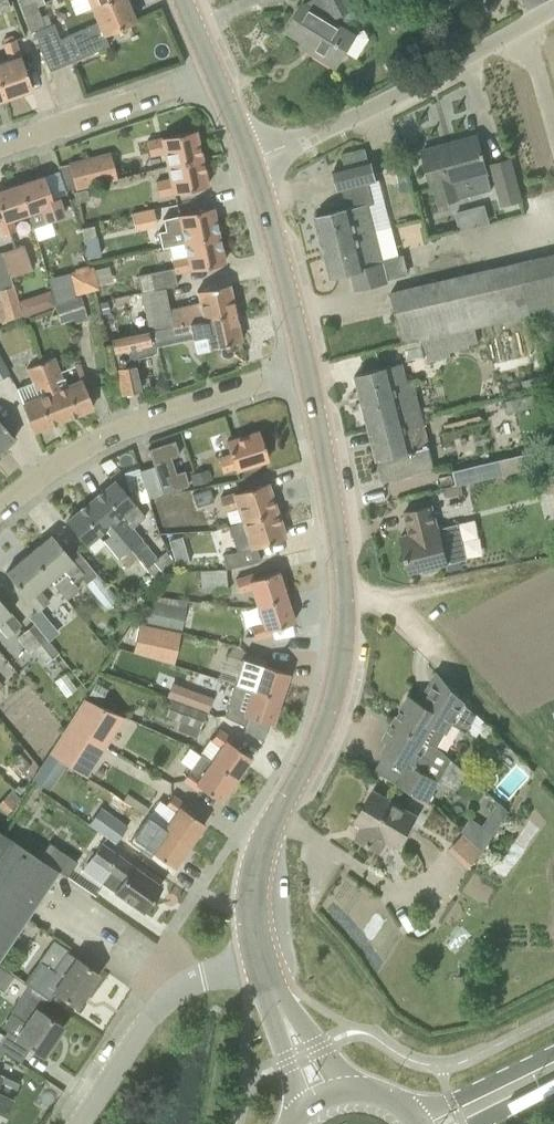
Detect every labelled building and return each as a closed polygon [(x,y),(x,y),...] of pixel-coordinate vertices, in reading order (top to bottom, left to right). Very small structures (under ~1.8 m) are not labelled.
[(7,0),(0,0),(0,11),(10,7),(7,0)] [(32,32),(35,31),(45,27),(37,6),(45,3),(44,0),(19,0),(32,32)] [(35,31),(45,56),(50,71),(109,45),(104,33),(136,19),(127,0),(108,0),(92,7),(99,22),(78,30),(60,38),(54,23),(45,27),(35,31)] [(288,30),(305,41),(307,38),(315,43),(311,50),(337,67),(356,36),(330,19),(334,14),(335,17),(353,8),(349,0),(317,0),(312,8),(305,3),(288,30)] [(5,98),(32,89),(15,39),(3,43),(9,60),(0,63),(0,82),(5,98)] [(196,130),(147,141),(151,156),(164,153),(167,165),(202,158),(196,130)] [(447,144),(423,150),(434,189),(435,188),(439,204),(492,189),(484,157),(486,156),(484,151),(482,152),(478,135),(476,136),(477,140),(448,148),(447,144)] [(117,179),(116,174),(111,153),(69,163),(76,189),(117,179)] [(202,158),(167,165),(170,178),(156,181),(160,196),(208,186),(202,158)] [(524,200),(513,158),(493,163),(505,205),(524,200)] [(372,232),(371,231),(369,220),(372,220),(368,205),(375,203),(370,182),(377,180),(372,160),(335,170),(340,190),(343,189),(348,208),(316,216),(323,244),(372,232)] [(33,225),(63,215),(57,198),(52,199),(44,175),(19,184),(29,213),(33,225)] [(29,213),(19,184),(0,190),(0,211),(2,216),(0,217),(0,225),(3,235),(16,230),(12,219),(29,213)] [(74,191),(77,202),(89,199),(87,188),(74,191)] [(456,207),(458,228),(489,224),(487,203),(456,207)] [(136,227),(156,223),(153,206),(133,210),(136,227)] [(185,242),(219,235),(213,207),(179,214),(179,215),(163,218),(166,230),(159,231),(162,246),(185,241),(185,242)] [(83,238),(96,235),(94,225),(81,227),(83,238)] [(393,226),(376,231),(376,230),(371,231),(372,232),(323,244),(331,276),(351,271),(356,290),(389,281),(383,258),(400,254),(393,226)] [(191,270),(225,262),(219,235),(185,242),(188,257),(173,260),(175,272),(191,269),(191,270)] [(32,268),(24,243),(2,251),(10,275),(32,268)] [(2,251),(0,252),(0,300),(0,301),(7,322),(23,317),(22,315),(23,314),(19,301),(18,302),(10,275),(2,251)] [(99,289),(95,269),(94,265),(89,267),(88,265),(75,268),(75,270),(68,272),(74,295),(99,289)] [(504,320),(493,269),(457,277),(391,292),(404,344),(405,344),(448,333),(504,320)] [(141,292),(155,289),(151,271),(138,274),(141,292)] [(165,286),(155,289),(141,292),(150,330),(172,325),(236,312),(229,284),(197,290),(200,303),(170,309),(165,286)] [(82,295),(56,304),(55,305),(61,322),(88,313),(82,295)] [(40,312),(37,302),(28,298),(19,301),(23,314),(24,317),(40,312)] [(172,325),(175,337),(192,334),(193,338),(207,335),(210,347),(242,341),(236,312),(172,325)] [(175,337),(172,325),(150,330),(148,330),(149,332),(113,340),(121,376),(138,373),(135,358),(155,353),(152,342),(175,337)] [(405,344),(409,359),(425,355),(427,363),(453,357),(448,333),(405,344)] [(12,373),(0,350),(0,379),(12,373)] [(41,362),(63,419),(93,407),(82,380),(58,390),(54,381),(62,378),(53,357),(41,362)] [(41,362),(28,367),(36,388),(43,385),(47,394),(23,404),(33,431),(63,419),(41,362)] [(391,365),(356,374),(378,460),(384,481),(385,481),(384,478),(435,465),(430,447),(414,382),(397,386),(391,365)] [(158,376),(152,390),(160,394),(170,391),(166,380),(158,376)] [(15,439),(0,421),(0,451),(15,439)] [(235,469),(268,459),(259,431),(227,442),(231,454),(219,458),(223,472),(235,468),(235,469)] [(180,454),(175,440),(148,449),(154,466),(163,493),(189,484),(185,470),(176,472),(171,457),(180,454)] [(455,485),(524,468),(520,452),(451,469),(455,485)] [(154,466),(141,470),(149,497),(163,493),(154,466)] [(553,493),(553,470),(543,473),(548,494),(553,493)] [(143,513),(116,481),(92,501),(131,548),(142,539),(132,527),(142,518),(143,513)] [(243,521),(276,510),(267,482),(220,497),(224,511),(238,506),(243,521)] [(197,506),(214,500),(210,488),(193,493),(197,506)] [(92,501),(67,521),(86,544),(107,526),(112,534),(105,540),(120,557),(131,548),(92,501)] [(410,572),(423,569),(424,573),(437,569),(436,565),(449,562),(440,526),(439,526),(433,504),(405,512),(412,540),(403,542),(410,572)] [(261,561),(257,547),(285,537),(276,510),(243,521),(248,534),(234,539),(238,551),(223,555),(226,568),(261,561)] [(29,553),(50,579),(67,599),(77,591),(77,585),(74,582),(84,573),(52,534),(29,553)] [(173,555),(186,553),(182,535),(170,538),(173,555)] [(29,553),(6,572),(39,611),(50,602),(39,589),(50,579),(29,553)] [(202,593),(227,591),(226,569),(201,570),(202,593)] [(254,578),(253,574),(236,579),(240,592),(252,588),(257,605),(287,596),(278,571),(254,578)] [(99,574),(86,584),(105,608),(117,598),(99,574)] [(145,620),(181,627),(187,600),(150,593),(145,620)] [(263,623),(251,626),(256,639),(272,633),(271,629),(295,621),(287,596),(257,605),(263,623)] [(8,636),(21,625),(10,612),(11,612),(0,599),(0,627),(8,636)] [(174,660),(179,629),(136,621),(131,653),(174,660)] [(22,633),(34,648),(46,663),(58,652),(34,623),(22,633)] [(239,684),(281,698),(289,672),(265,665),(267,660),(249,655),(245,668),(244,668),(239,684)] [(172,681),(172,683),(167,694),(208,710),(213,696),(172,681)] [(281,698),(239,684),(235,683),(224,716),(246,726),(249,716),(273,723),(281,698)] [(410,695),(395,721),(438,746),(453,722),(468,731),(477,714),(451,686),(437,711),(410,695)] [(84,698),(66,726),(105,747),(125,716),(84,698)] [(206,713),(171,700),(166,715),(200,728),(206,713)] [(441,748),(438,746),(395,721),(385,738),(390,740),(384,749),(410,764),(399,783),(421,797),(429,801),(435,789),(452,759),(441,748)] [(87,776),(105,747),(66,726),(50,752),(68,763),(87,776)] [(219,729),(211,739),(221,747),(211,761),(236,779),(251,757),(231,743),(234,739),(219,729)] [(68,763),(50,752),(33,778),(50,789),(68,763)] [(201,754),(190,768),(182,780),(198,790),(200,786),(221,801),(236,779),(211,761),(201,754)] [(416,815),(397,804),(375,791),(357,821),(365,825),(358,837),(381,850),(387,838),(399,845),(416,815)] [(175,812),(164,828),(190,845),(205,823),(185,809),(187,805),(172,795),(165,805),(175,812)] [(484,850),(510,810),(499,801),(483,825),(471,817),(463,831),(484,850)] [(88,822),(115,842),(128,824),(101,804),(88,822)] [(190,845),(164,828),(154,843),(144,835),(136,846),(151,857),(154,853),(175,867),(190,845)] [(28,915),(5,899),(13,886),(37,902),(59,870),(42,859),(0,831),(0,955),(28,915)] [(42,859),(59,870),(67,876),(77,861),(53,845),(42,859)] [(161,884),(160,885),(103,846),(95,858),(110,869),(102,881),(115,890),(143,909),(142,911),(143,911),(162,885),(161,884)] [(30,985),(49,998),(50,999),(55,990),(77,1005),(99,973),(67,953),(56,971),(46,965),(38,976),(34,973),(27,983),(30,985)] [(1,979),(9,984),(15,976),(0,965),(0,981),(1,979)] [(49,998),(30,985),(12,1012),(27,1023),(17,1037),(44,1055),(63,1026),(40,1010),(49,998)] [(3,1116),(12,1097),(0,1092),(0,1115),(3,1116)]
